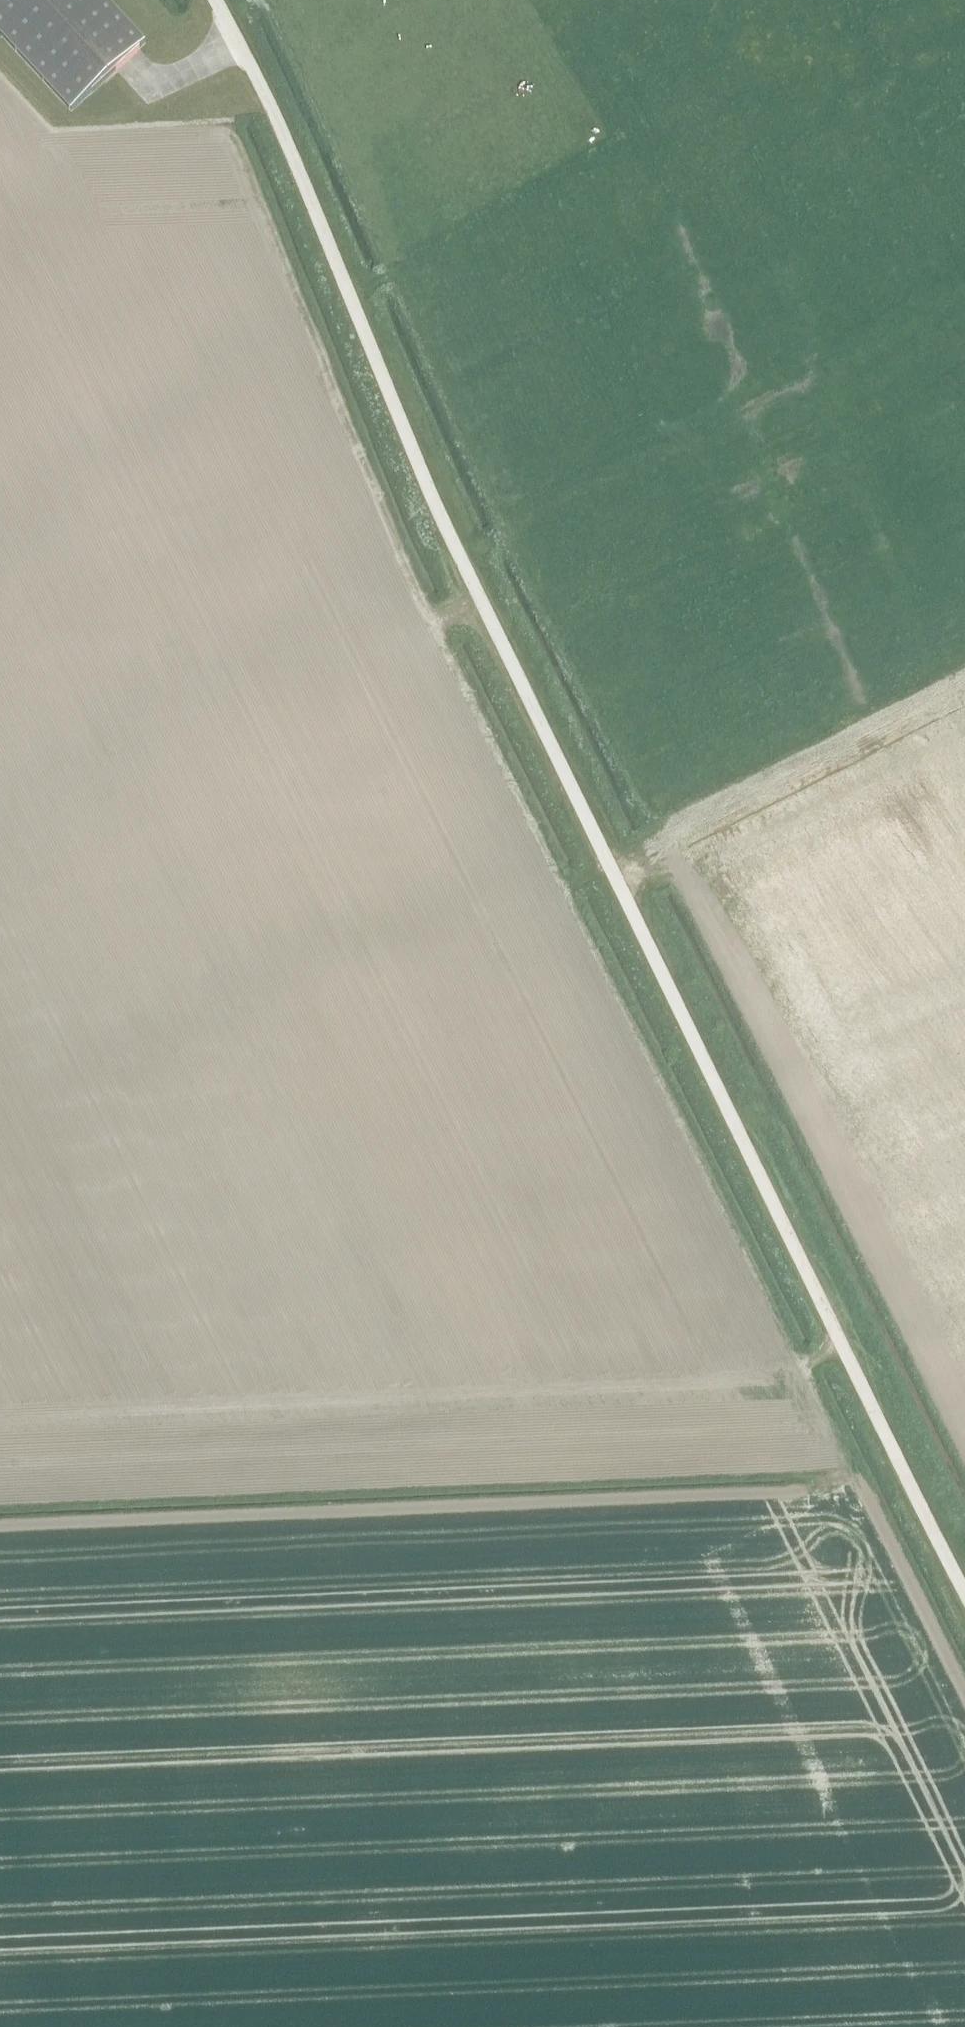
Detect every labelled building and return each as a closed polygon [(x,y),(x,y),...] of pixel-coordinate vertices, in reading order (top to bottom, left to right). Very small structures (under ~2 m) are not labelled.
[(146,43),(106,0),(0,0),(0,33),(72,111),(146,43)]
